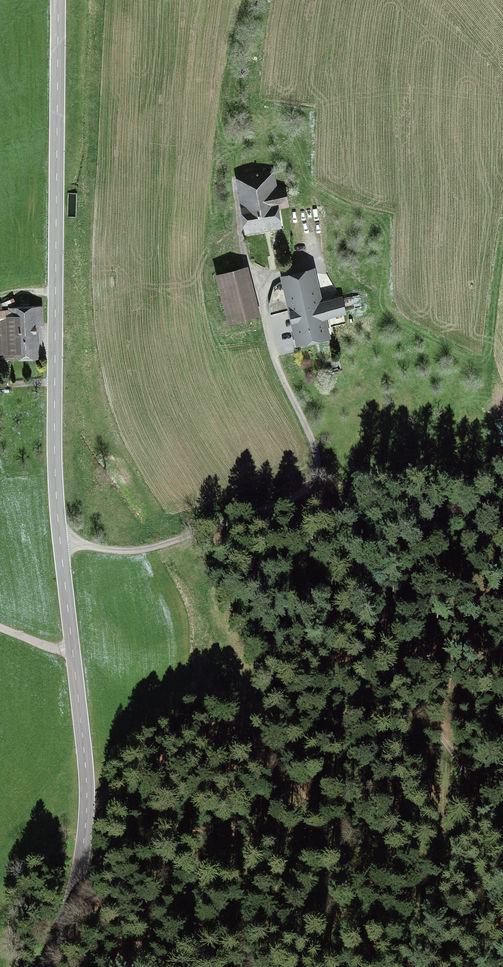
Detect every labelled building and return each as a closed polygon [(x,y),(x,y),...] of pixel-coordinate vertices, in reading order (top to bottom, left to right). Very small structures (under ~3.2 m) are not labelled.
[(242,181),(249,227),(276,223),(274,205),(288,203),(286,188),(272,190),(270,177),(242,181)] [(286,258),(284,248),(276,249),(279,260),(286,258)] [(240,269),(219,274),(230,319),(251,314),(240,269)] [(346,321),(339,292),(326,295),(320,270),(286,278),(280,283),(289,321),(296,320),(300,339),(333,331),(332,324),(346,321)] [(11,309),(10,309),(10,308),(0,308),(0,355),(5,355),(6,350),(36,350),(36,324),(44,324),(44,306),(11,306),(11,309)] [(0,381),(0,391),(11,390),(10,380),(0,381)]
